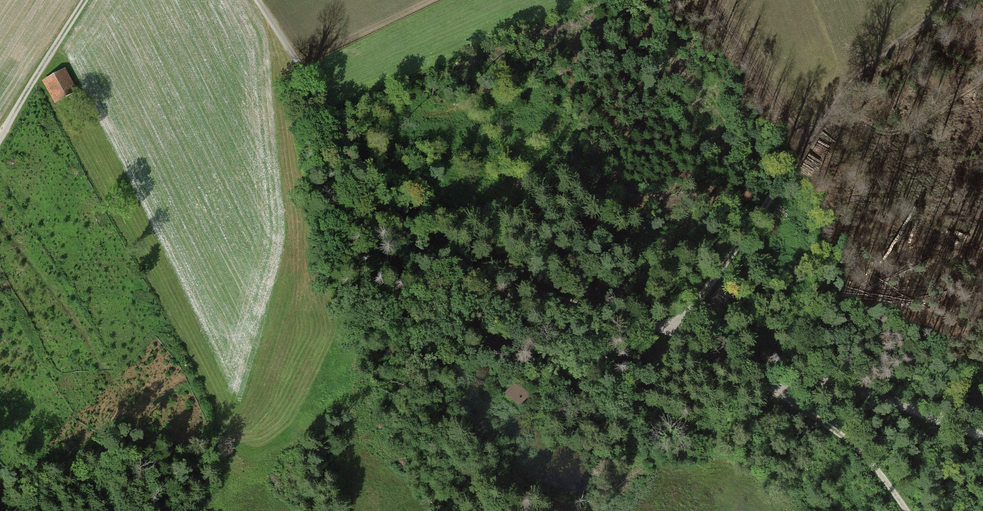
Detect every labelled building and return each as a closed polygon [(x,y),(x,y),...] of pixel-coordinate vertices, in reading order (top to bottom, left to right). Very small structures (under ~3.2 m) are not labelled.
[(63,69),(41,80),(57,111),(79,100),(63,69)] [(526,394),(516,385),(509,392),(520,401),(526,394)]
